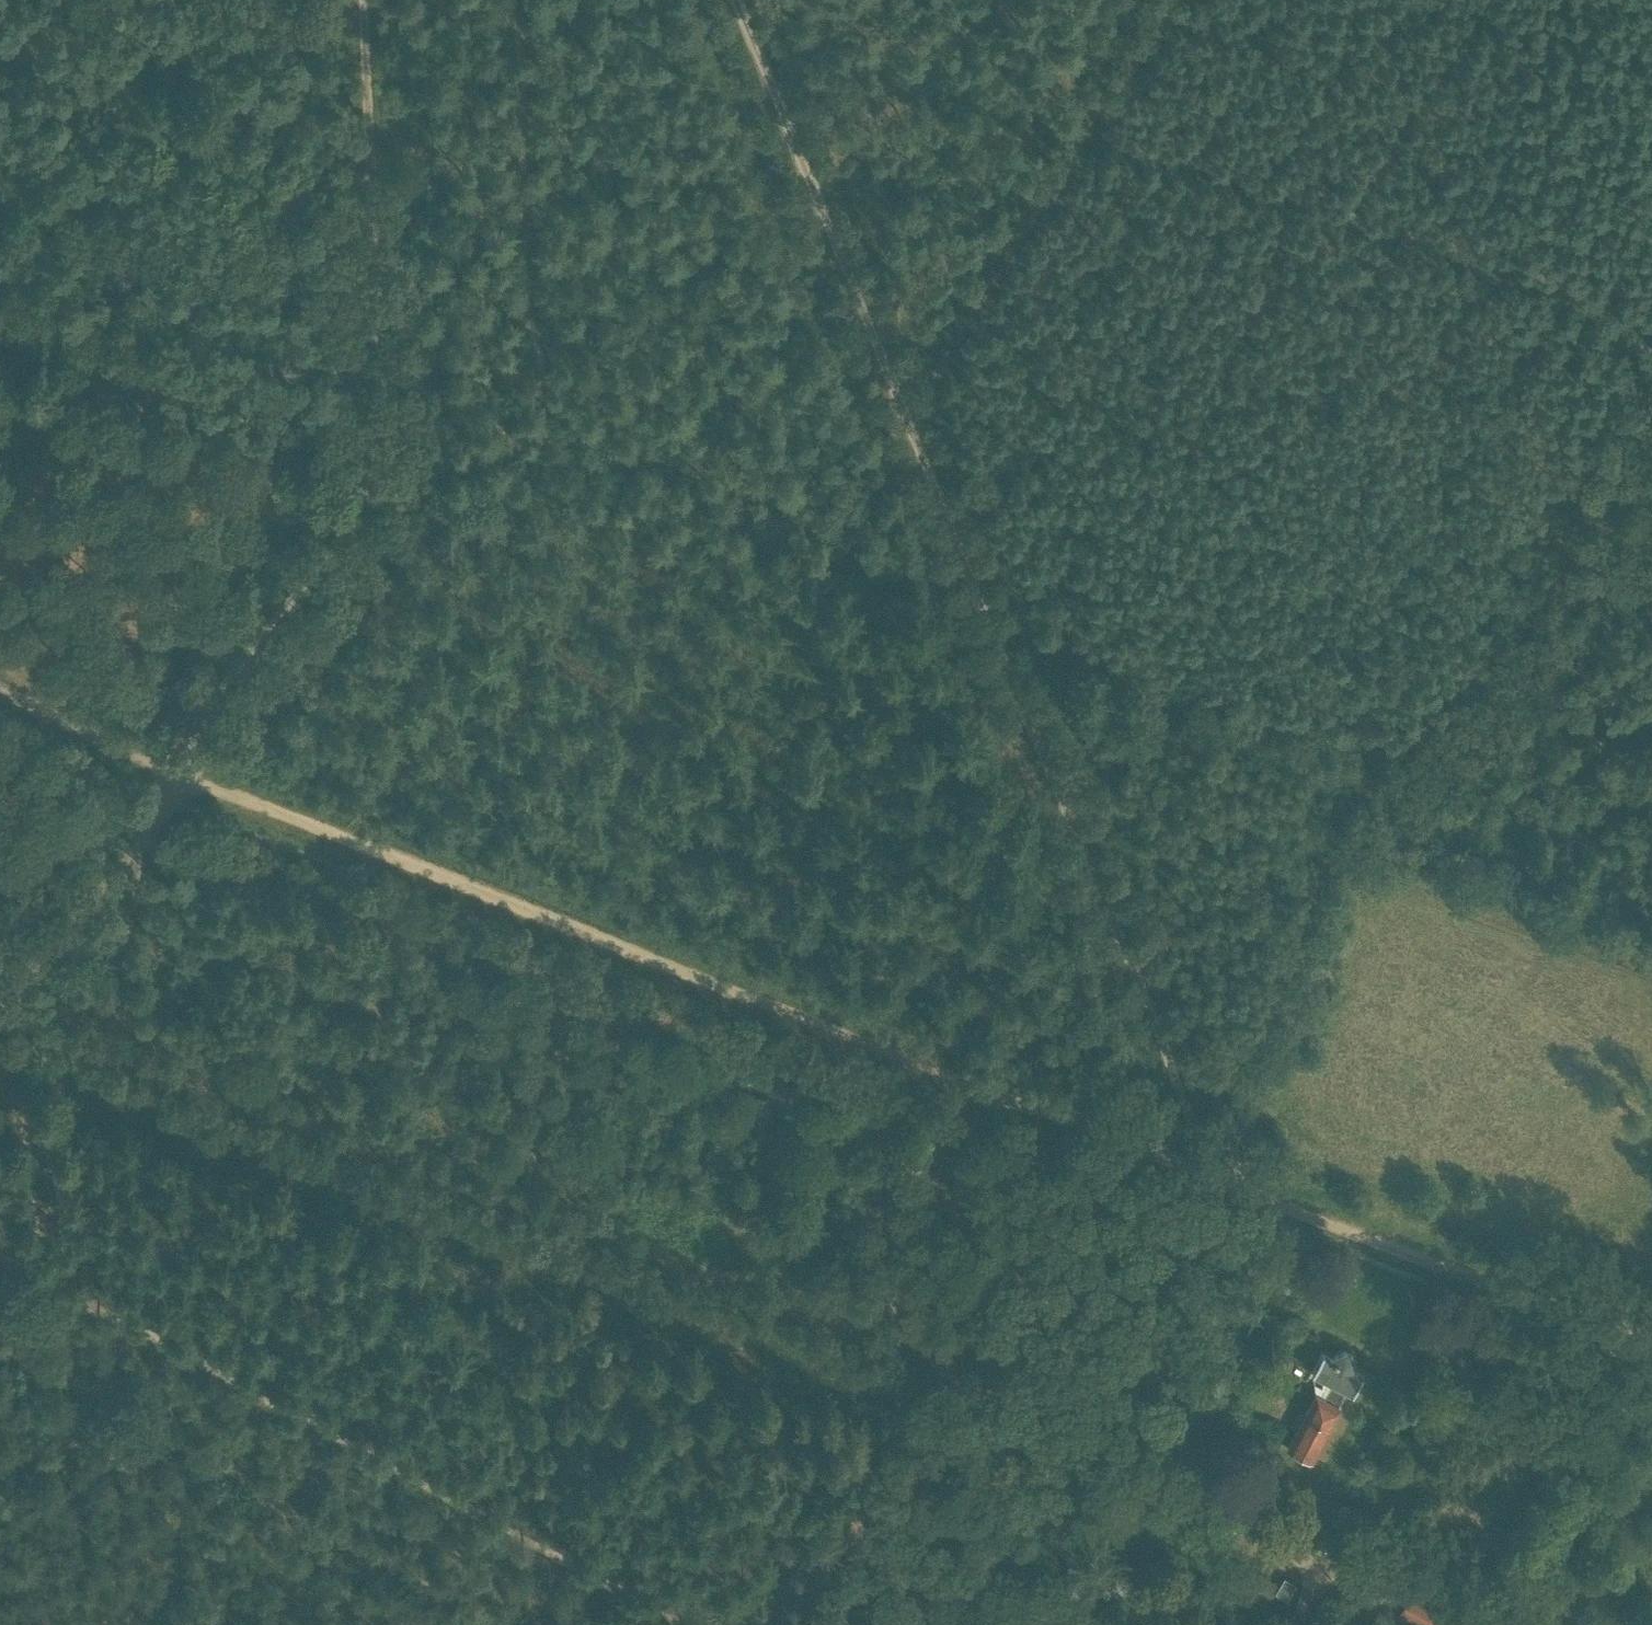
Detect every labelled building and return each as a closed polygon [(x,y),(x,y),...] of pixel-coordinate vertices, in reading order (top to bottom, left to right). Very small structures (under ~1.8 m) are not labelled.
[(1312,1372),(1331,1382),(1324,1397),(1316,1392),(1287,1447),(1313,1461),(1342,1406),(1339,1405),(1347,1390),(1352,1393),(1363,1372),(1354,1367),(1355,1364),(1354,1353),(1344,1348),(1333,1354),(1332,1355),(1322,1351),(1312,1372)] [(1346,1508),(1341,1510),(1338,1514),(1340,1519),(1349,1524),(1355,1513),(1346,1508)] [(1296,1582),(1285,1576),(1276,1591),(1287,1597),(1296,1582)] [(1410,1596),(1400,1617),(1416,1624),(1437,1624),(1443,1613),(1410,1596)]
